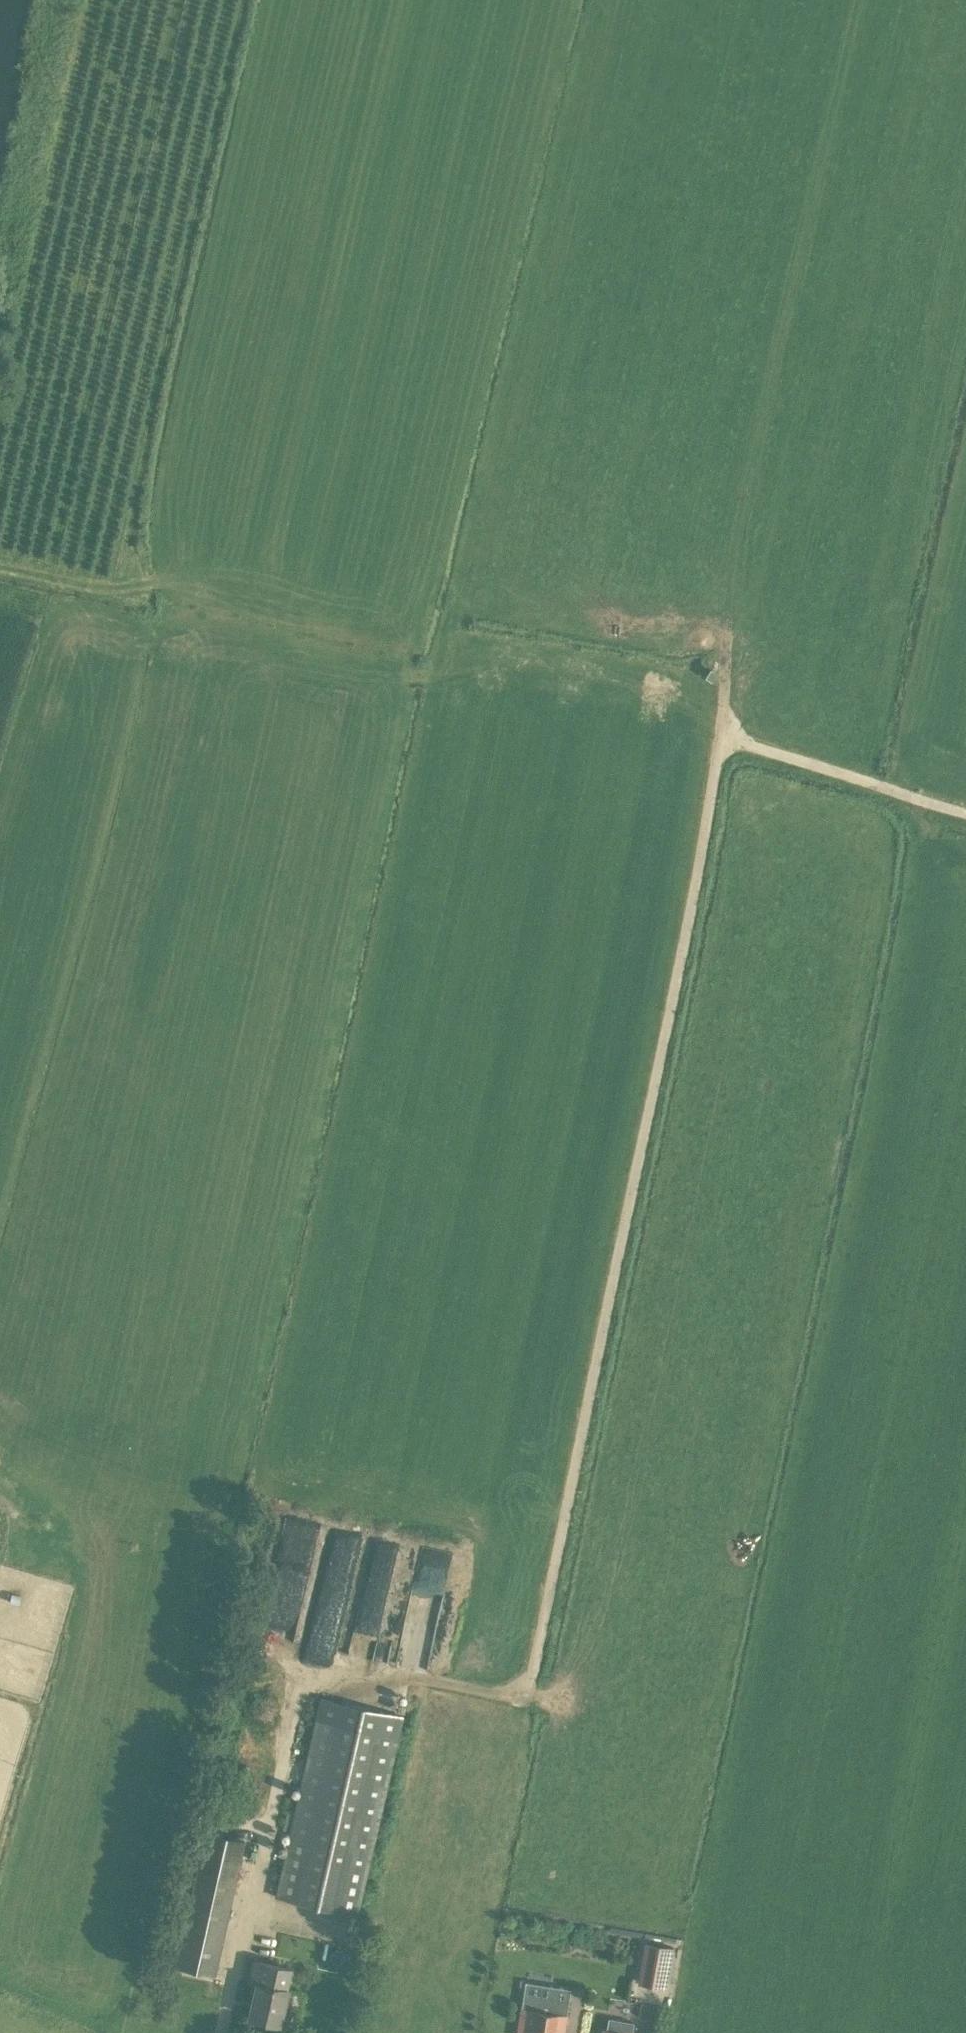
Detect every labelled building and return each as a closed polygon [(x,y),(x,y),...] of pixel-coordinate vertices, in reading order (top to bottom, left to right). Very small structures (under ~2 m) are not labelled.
[(398,1543),(376,1538),(352,1663),(374,1667),(398,1543)] [(307,1652),(326,1659),(333,1639),(319,1634),(323,1625),(318,1623),(307,1652)] [(357,1915),(402,1716),(319,1697),(275,1896),(357,1915)] [(206,1831),(198,1868),(177,1965),(215,1974),(244,1839),(206,1831)] [(673,1956),(646,1951),(638,1991),(666,1995),(673,1956)] [(250,1981),(257,1983),(249,2016),(280,2023),(288,1989),(286,1988),(291,1968),(255,1960),(250,1981)] [(571,1999),(525,1992),(519,2032),(565,2032),(571,1999)] [(611,2014),(609,2024),(635,2029),(637,2020),(611,2014)]
